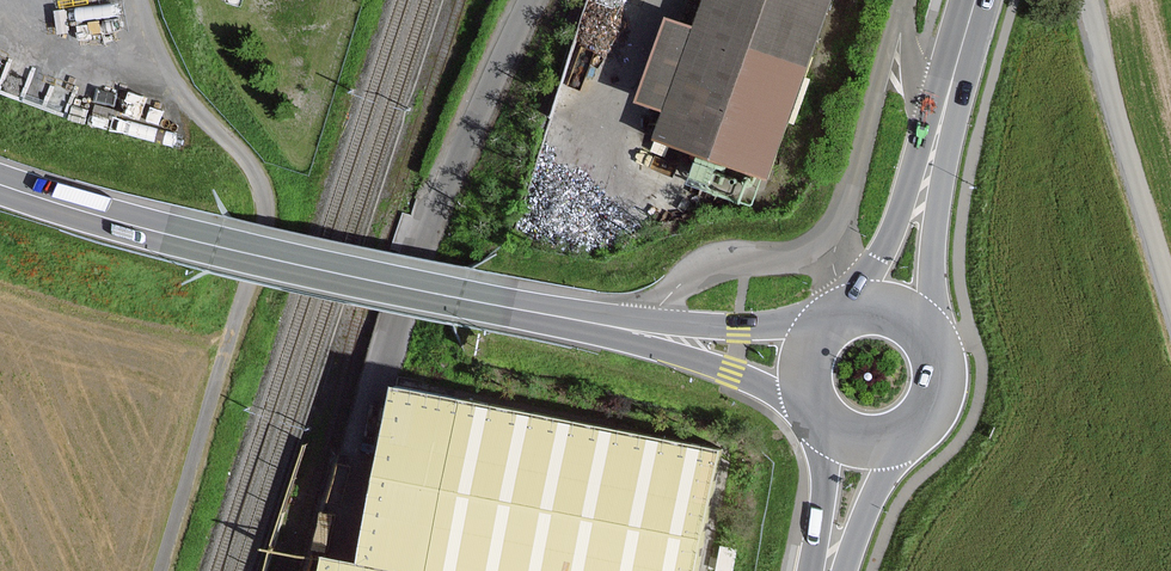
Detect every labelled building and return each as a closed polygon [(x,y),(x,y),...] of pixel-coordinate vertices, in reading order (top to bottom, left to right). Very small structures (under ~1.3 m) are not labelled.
[(685,32),(650,19),(621,98),(662,113),(653,137),(766,178),(832,0),(697,0),(685,32)] [(403,385),(369,561),(331,555),(328,570),(700,570),(725,449),(403,385)]
